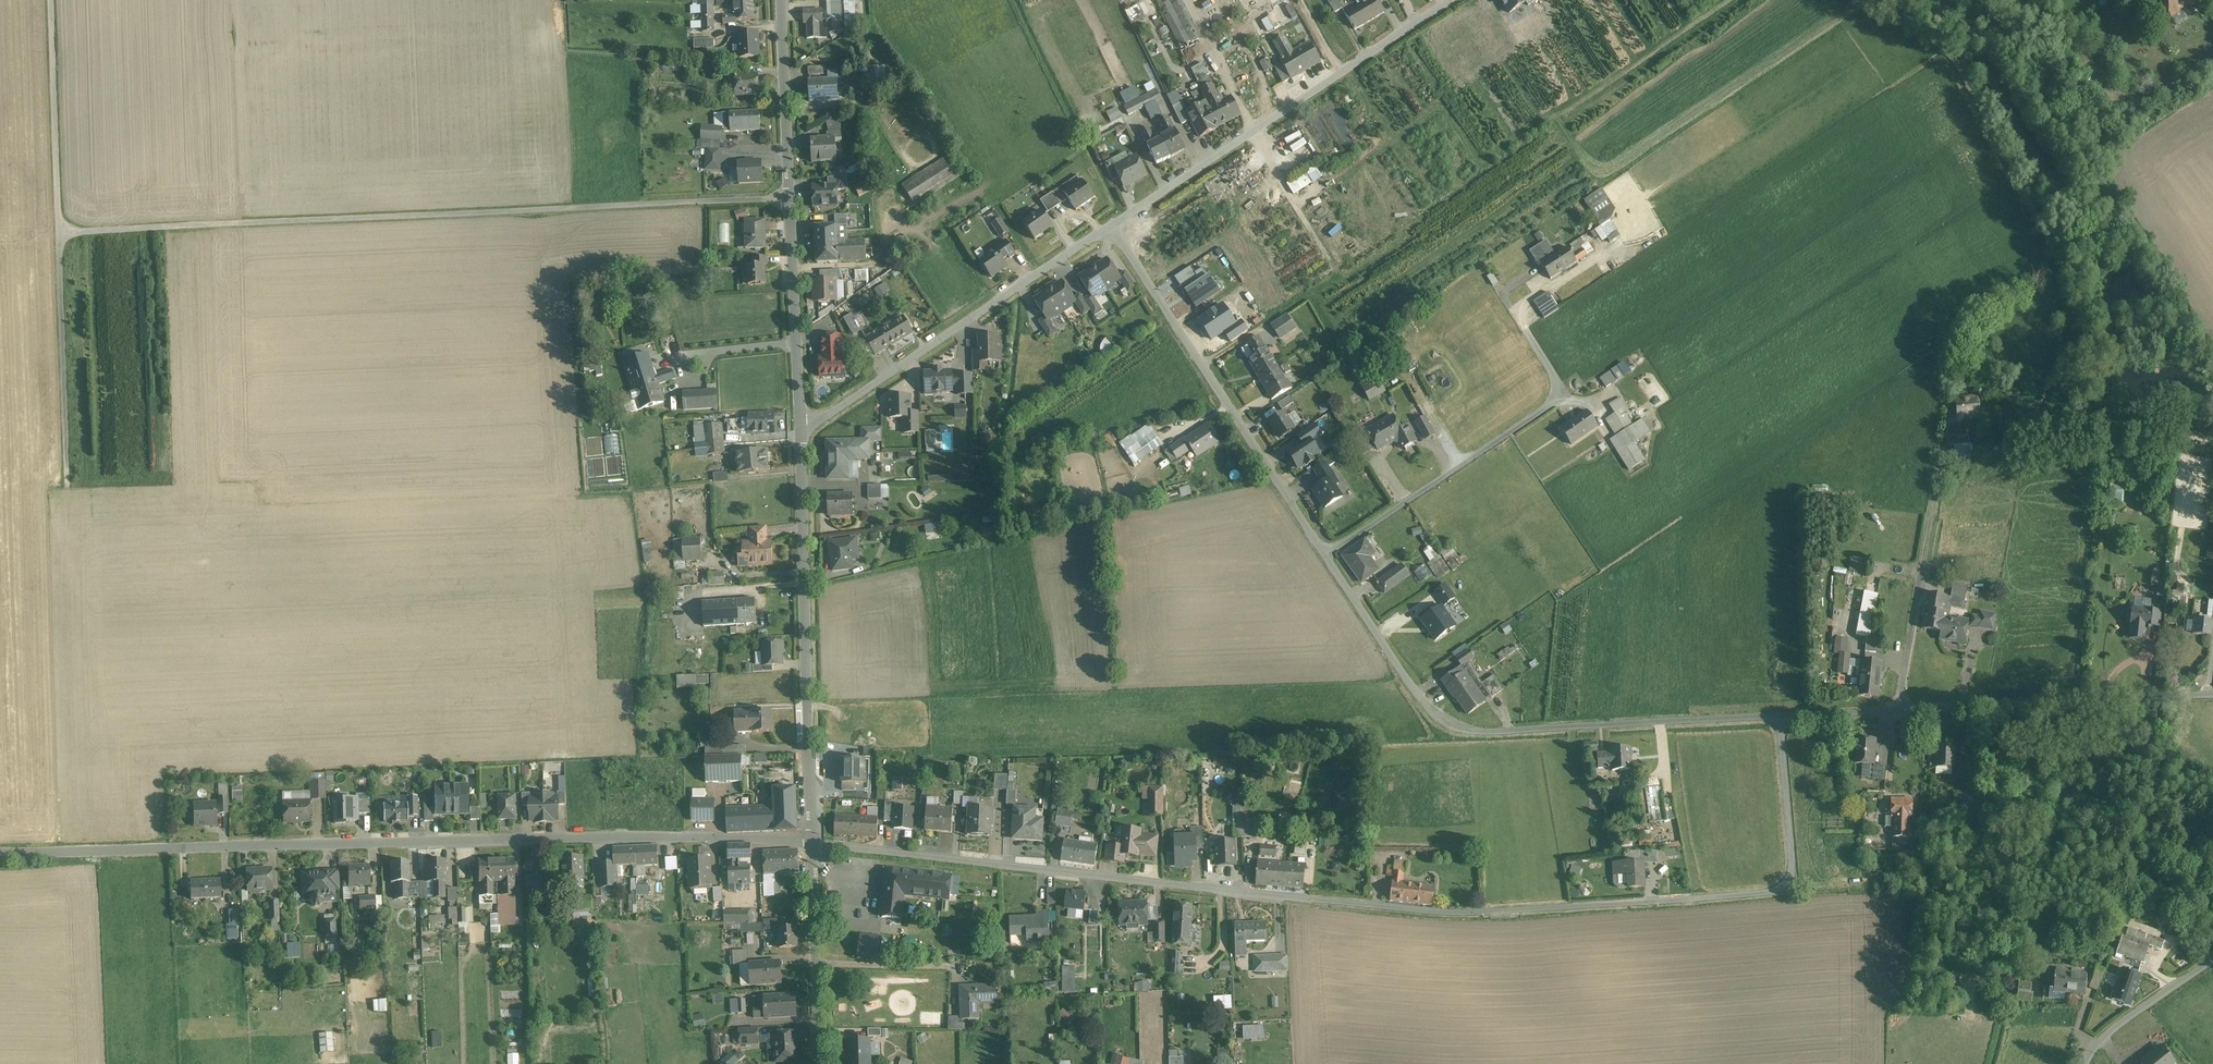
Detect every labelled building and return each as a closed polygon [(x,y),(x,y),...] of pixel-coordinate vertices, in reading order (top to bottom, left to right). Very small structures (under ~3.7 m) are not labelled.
[(844,27),(855,27),(853,0),(842,0),(844,27)] [(1138,17),(1157,7),(1153,0),(1142,0),(1126,8),(1133,22),(1139,20),(1138,17)] [(1182,0),(1155,0),(1181,48),(1202,37),(1182,0)] [(1337,0),(1327,0),(1335,13),(1342,9),(1337,0)] [(1345,14),(1354,30),(1384,12),(1377,0),(1367,0),(1364,2),(1345,14)] [(2172,21),(2200,0),(2157,0),(2172,21)] [(840,1),(827,2),(828,19),(832,18),(841,18),(840,1)] [(714,32),(713,5),(702,5),(702,32),(714,32)] [(752,5),(734,5),(735,16),(723,16),(723,24),(736,23),(736,20),(753,20),(752,5)] [(823,10),(802,10),(803,24),(807,24),(807,37),(827,37),(826,21),(823,22),(823,10)] [(841,18),(832,18),(832,26),(834,30),(829,34),(833,39),(844,32),(838,22),(841,22),(841,18)] [(757,33),(738,34),(740,58),(758,57),(757,33)] [(1283,37),(1274,42),(1283,58),(1292,52),(1283,37)] [(714,39),(693,39),(694,49),(714,48),(714,39)] [(1283,58),(1280,59),(1281,61),(1291,78),(1291,79),(1320,62),(1309,43),(1292,52),(1283,58)] [(1260,60),(1265,71),(1273,67),(1269,57),(1260,60)] [(1281,61),(1274,66),(1283,83),(1291,78),(1281,61)] [(702,73),(726,71),(726,63),(702,64),(702,73)] [(1204,63),(1183,70),(1187,82),(1208,75),(1204,63)] [(747,65),(734,64),(735,77),(748,76),(747,65)] [(824,64),(807,65),(808,76),(825,75),(824,64)] [(886,80),(885,65),(865,66),(866,81),(886,80)] [(748,76),(735,77),(735,82),(736,95),(758,94),(757,76),(748,76)] [(1208,77),(1197,83),(1201,90),(1212,84),(1208,77)] [(837,78),(807,79),(808,102),(838,101),(837,85),(837,78)] [(1212,84),(1201,90),(1206,100),(1208,103),(1219,97),(1218,96),(1212,84)] [(1120,94),(1126,105),(1140,98),(1134,87),(1120,94)] [(1156,90),(1140,98),(1145,107),(1151,120),(1162,114),(1156,103),(1161,100),(1156,90)] [(1231,97),(1223,101),(1220,96),(1218,96),(1219,97),(1208,103),(1220,126),(1240,115),(1231,97)] [(1126,105),(1123,106),(1128,115),(1145,107),(1140,98),(1126,105)] [(1201,103),(1186,111),(1200,137),(1216,129),(1215,128),(1220,126),(1208,103),(1206,100),(1201,102),(1201,103)] [(1182,102),(1172,107),(1175,113),(1182,109),(1183,110),(1185,109),(1182,102)] [(1112,109),(1106,112),(1111,121),(1117,118),(1112,109)] [(1182,109),(1175,113),(1181,125),(1188,121),(1183,110),(1182,109)] [(759,112),(723,113),(724,132),(760,130),(759,112)] [(841,115),(827,122),(829,132),(841,131),(841,115)] [(1174,131),(1168,118),(1159,122),(1166,136),(1161,138),(1161,139),(1171,158),(1178,154),(1185,150),(1175,131),(1174,131)] [(1125,124),(1115,128),(1118,134),(1127,129),(1125,124)] [(721,127),(702,126),(701,139),(721,140),(721,127)] [(1155,142),(1149,128),(1141,132),(1147,146),(1156,164),(1163,161),(1164,161),(1171,158),(1161,139),(1155,142)] [(1099,129),(1091,134),(1093,139),(1102,134),(1099,129)] [(830,138),(810,139),(811,163),(836,162),(835,138),(830,138)] [(720,150),(707,149),(706,169),(719,170),(720,150)] [(1116,168),(1115,168),(1120,178),(1124,186),(1146,175),(1137,157),(1116,168)] [(946,158),(902,186),(914,205),(958,177),(946,158)] [(1112,160),(1105,163),(1114,181),(1120,178),(1115,168),(1116,168),(1112,160)] [(761,161),(738,162),(739,183),(762,182),(761,161)] [(837,166),(837,174),(845,174),(844,166),(837,166)] [(1315,166),(1286,183),(1292,194),(1321,177),(1315,166)] [(847,177),(828,178),(828,185),(836,185),(836,190),(848,190),(847,177)] [(871,179),(854,188),(858,197),(875,188),(871,179)] [(1064,194),(1063,194),(1067,200),(1077,214),(1096,201),(1082,181),(1064,194)] [(828,185),(813,186),(814,207),(837,206),(836,190),(836,185),(828,185)] [(1060,188),(1047,197),(1054,208),(1067,200),(1063,194),(1064,194),(1060,188)] [(1597,218),(1602,225),(1609,220),(1619,214),(1613,206),(1610,208),(1600,192),(1583,203),(1594,220),(1597,218)] [(1054,208),(1047,197),(1040,202),(1048,213),(1054,208)] [(745,207),(735,210),(737,219),(747,217),(745,207)] [(1042,212),(1024,224),(1035,241),(1043,236),(1042,234),(1052,227),(1042,212)] [(846,214),(835,215),(835,226),(847,226),(846,224),(847,224),(846,214)] [(1007,231),(999,218),(990,224),(998,237),(1007,231)] [(1609,220),(1602,225),(1599,226),(1606,238),(1616,232),(1609,220)] [(766,221),(745,221),(745,248),(766,248),(766,221)] [(835,226),(815,227),(816,247),(837,246),(837,252),(848,252),(847,241),(847,230),(847,226),(835,226)] [(871,240),(847,241),(848,252),(837,252),(838,262),(866,261),(866,254),(872,254),(871,240)] [(1546,241),(1529,251),(1537,263),(1539,262),(1541,264),(1555,255),(1546,241)] [(1006,242),(996,249),(1004,261),(1008,258),(1010,260),(1016,255),(1006,242)] [(837,246),(816,247),(817,263),(838,262),(837,252),(837,246)] [(1567,247),(1555,255),(1541,264),(1550,279),(1576,262),(1572,256),(1567,247)] [(1004,261),(996,249),(986,256),(987,258),(981,262),(993,279),(1001,273),(1000,272),(1008,267),(1004,261)] [(1583,249),(1572,256),(1576,262),(1587,255),(1583,249)] [(766,258),(753,259),(753,266),(763,265),(763,266),(766,266),(766,258)] [(1107,260),(1092,270),(1107,291),(1107,290),(1115,286),(1113,283),(1119,279),(1120,279),(1118,276),(1107,260)] [(753,266),(747,266),(748,285),(764,284),(763,266),(763,265),(753,266)] [(866,270),(855,271),(855,281),(866,280),(866,270)] [(1107,291),(1092,270),(1080,278),(1091,294),(1092,297),(1093,297),(1097,294),(1099,296),(1106,291),(1107,291)] [(1136,288),(1125,271),(1118,276),(1120,279),(1119,279),(1128,293),(1136,288)] [(881,277),(867,287),(868,289),(883,280),(881,277)] [(815,281),(816,302),(836,301),(835,280),(815,281)] [(886,282),(875,288),(879,296),(890,290),(886,282)] [(1073,299),(1062,282),(1049,291),(1063,312),(1064,312),(1071,307),(1070,305),(1074,302),(1074,301),(1073,299)] [(1063,312),(1049,291),(1035,300),(1045,317),(1047,319),(1048,319),(1054,315),(1055,317),(1063,312)] [(1559,309),(1548,292),(1533,302),(1544,319),(1559,309)] [(1083,299),(1080,294),(1073,299),(1074,301),(1074,302),(1083,315),(1090,310),(1091,310),(1083,299)] [(1083,299),(1091,310),(1090,310),(1094,316),(1102,310),(1093,297),(1092,297),(1091,294),(1083,299)] [(852,314),(843,319),(853,335),(862,330),(852,314)] [(903,316),(865,338),(876,355),(913,333),(903,316)] [(1287,316),(1272,326),(1281,338),(1295,329),(1287,316)] [(1047,319),(1045,317),(1038,322),(1049,338),(1057,333),(1048,319),(1047,319)] [(840,346),(840,336),(821,337),(822,347),(840,346)] [(1000,336),(979,336),(980,351),(980,363),(985,362),(1001,362),(1000,336)] [(1266,349),(1258,337),(1247,344),(1248,345),(1254,356),(1248,359),(1253,368),(1255,367),(1261,377),(1277,368),(1266,349)] [(1103,355),(1113,348),(1106,339),(1097,347),(1103,355)] [(1248,345),(1242,349),(1241,351),(1246,359),(1248,359),(1254,356),(1248,345)] [(840,346),(822,347),(822,358),(819,358),(819,362),(818,363),(818,371),(820,372),(820,376),(845,375),(844,357),(841,357),(840,346)] [(985,362),(980,363),(980,351),(972,351),(973,371),(985,370),(985,362)] [(648,354),(624,362),(631,382),(654,375),(648,354)] [(600,362),(582,365),(583,373),(601,369),(600,362)] [(1290,370),(1285,363),(1280,366),(1284,374),(1290,370)] [(1624,376),(1617,367),(1611,371),(1617,380),(1624,376)] [(1277,368),(1261,377),(1263,381),(1261,382),(1268,393),(1286,382),(1284,379),(1277,368)] [(942,369),(934,369),(934,372),(925,373),(926,385),(924,385),(925,395),(935,394),(934,393),(952,392),(952,386),(956,386),(956,377),(952,377),(951,371),(942,372),(942,369)] [(654,375),(631,382),(636,399),(639,408),(639,410),(663,402),(657,385),(674,379),(671,370),(654,375)] [(1611,371),(1600,378),(1606,388),(1617,380),(1611,371)] [(965,375),(956,375),(956,386),(957,395),(966,394),(965,375)] [(973,375),(965,375),(966,394),(973,394),(973,375)] [(1376,376),(1361,385),(1369,400),(1385,392),(1376,376)] [(1286,382),(1268,393),(1272,400),(1293,388),(1286,377),(1284,379),(1286,382)] [(715,391),(683,392),(683,409),(716,408),(715,391)] [(910,397),(888,397),(888,410),(889,410),(890,418),(903,418),(911,417),(911,413),(910,397)] [(1289,397),(1278,405),(1282,411),(1293,404),(1289,397)] [(1642,439),(1626,416),(1630,413),(1620,398),(1610,405),(1616,413),(1606,420),(1618,436),(1611,440),(1632,470),(1646,460),(1635,444),(1642,439)] [(1976,398),(1956,401),(1957,407),(1951,407),(1950,411),(1951,411),(1953,421),(1951,421),(1952,428),(1950,428),(1951,434),(1949,434),(1951,446),(1954,446),(1969,444),(1968,432),(1960,433),(1958,420),(1979,417),(1976,398)] [(636,399),(622,403),(624,412),(639,408),(636,399)] [(966,407),(956,407),(956,418),(966,418),(966,407)] [(1587,411),(1561,428),(1572,445),(1598,427),(1587,411)] [(773,414),(749,413),(749,433),(773,433),(773,414)] [(911,413),(911,417),(903,418),(904,433),(919,432),(919,413),(911,413)] [(1283,413),(1268,423),(1278,439),(1294,428),(1283,413)] [(1393,416),(1380,423),(1380,424),(1367,431),(1376,448),(1378,450),(1379,449),(1378,449),(1390,443),(1390,444),(1394,442),(1404,436),(1401,429),(1393,416)] [(1424,418),(1416,422),(1426,439),(1434,435),(1424,418)] [(720,424),(704,426),(705,441),(722,439),(720,424)] [(1122,453),(1124,452),(1154,433),(1149,424),(1130,436),(1129,435),(1116,443),(1122,453)] [(1313,425),(1297,436),(1302,443),(1308,439),(1312,443),(1322,437),(1313,425)] [(1208,426),(1186,440),(1185,438),(1170,448),(1177,460),(1192,451),(1196,456),(1218,442),(1208,426)] [(1416,441),(1407,426),(1401,429),(1404,436),(1394,442),(1399,443),(1402,449),(1404,448),(1406,451),(1415,445),(1413,443),(1416,441)] [(882,428),(861,429),(862,441),(867,441),(868,443),(882,443),(882,428)] [(935,449),(934,430),(925,431),(925,450),(935,449)] [(981,433),(984,442),(992,440),(989,430),(981,433)] [(1367,430),(1352,438),(1363,455),(1376,448),(1367,431),(1367,430)] [(1154,433),(1124,452),(1132,464),(1162,445),(1154,433)] [(722,439),(705,441),(706,448),(723,446),(722,439)] [(1302,443),(1288,453),(1299,469),(1305,464),(1307,466),(1314,461),(1312,460),(1319,455),(1312,443),(1308,439),(1302,443)] [(858,441),(827,442),(828,479),(847,479),(846,460),(858,460),(858,458),(858,441)] [(862,441),(859,441),(858,441),(858,458),(868,458),(868,443),(867,441),(862,441)] [(1969,444),(1954,446),(1956,460),(1971,458),(1971,457),(1973,457),(1972,444),(1969,444)] [(723,446),(706,448),(707,455),(723,454),(723,446)] [(769,450),(738,453),(740,473),(771,470),(769,450)] [(1341,450),(1313,469),(1317,475),(1328,468),(1345,456),(1341,450)] [(1328,468),(1317,475),(1322,483),(1312,490),(1324,509),(1342,497),(1330,479),(1333,476),(1328,468)] [(727,472),(713,473),(714,483),(728,482),(727,472)] [(881,485),(868,485),(868,499),(881,499),(881,485)] [(1181,496),(1191,493),(1189,486),(1179,489),(1181,496)] [(853,495),(828,495),(828,515),(853,515),(853,495)] [(925,524),(926,538),(940,537),(940,523),(925,524)] [(766,527),(749,528),(749,537),(766,537),(766,527)] [(882,533),(868,534),(869,541),(883,539),(882,533)] [(856,538),(829,542),(833,571),(853,568),(852,559),(859,559),(858,553),(856,538)] [(649,539),(642,540),(644,562),(652,561),(649,539)] [(700,539),(673,540),(674,562),(701,561),(700,539)] [(1365,539),(1342,556),(1362,582),(1379,570),(1369,557),(1375,553),(1365,539)] [(770,542),(743,543),(743,557),(739,557),(739,566),(771,565),(770,542)] [(1446,560),(1456,552),(1452,547),(1442,555),(1446,560)] [(1438,554),(1429,560),(1441,578),(1449,572),(1438,554)] [(1851,560),(1849,569),(1864,572),(1866,563),(1851,560)] [(1425,564),(1414,572),(1421,582),(1432,575),(1425,564)] [(1401,565),(1378,581),(1377,582),(1378,584),(1377,584),(1378,585),(1385,593),(1409,575),(1401,565)] [(724,573),(709,573),(709,585),(724,584),(724,573)] [(1967,586),(1953,583),(1950,598),(1952,598),(1964,601),(1967,586)] [(1446,585),(1435,592),(1444,606),(1455,598),(1446,585)] [(684,600),(684,587),(673,587),(673,600),(684,600)] [(1862,591),(1860,610),(1875,611),(1877,593),(1862,591)] [(1947,596),(1927,593),(1923,616),(1925,616),(1922,628),(1941,632),(1943,632),(1945,619),(1946,614),(1944,613),(1947,596)] [(1964,601),(1952,598),(1950,607),(1963,609),(1964,601)] [(2134,598),(2134,607),(2150,607),(2150,598),(2134,598)] [(755,599),(737,600),(738,625),(756,623),(755,599)] [(737,600),(703,603),(704,627),(738,625),(737,600)] [(1441,606),(1422,620),(1436,640),(1455,627),(1441,606)] [(2151,611),(2132,609),(2132,612),(2131,612),(2129,614),(2128,621),(2130,623),(2131,623),(2129,639),(2145,640),(2146,630),(2151,630),(2151,627),(2150,628),(2151,611)] [(2160,612),(2151,611),(2150,628),(2151,627),(2159,628),(2160,612)] [(1866,637),(1875,638),(1876,629),(1870,629),(1872,613),(1859,612),(1857,626),(1859,626),(1856,636),(1866,637)] [(1995,615),(1981,613),(1980,618),(1978,627),(1992,630),(1995,615)] [(1980,618),(1973,617),(1971,625),(1978,627),(1980,618)] [(1967,622),(1958,620),(1957,622),(1945,619),(1943,632),(1941,632),(1940,639),(1958,642),(1959,645),(1963,646),(1966,644),(1966,640),(1964,638),(1967,622)] [(2211,621),(2193,619),(2191,635),(2209,637),(2211,621)] [(1856,636),(1856,642),(1858,645),(1865,645),(1866,637),(1856,636)] [(1836,652),(1840,653),(1845,653),(1847,638),(1839,637),(1836,652)] [(1875,638),(1866,637),(1865,645),(1865,652),(1876,653),(1876,638),(1875,638)] [(781,643),(762,644),(763,665),(772,665),(782,664),(781,653),(783,651),(783,646),(781,645),(781,643)] [(717,647),(706,647),(706,670),(717,670),(717,654),(717,653),(717,647)] [(1469,651),(1457,659),(1462,666),(1474,658),(1469,651)] [(1840,653),(1838,664),(1847,665),(1849,654),(1845,653),(1840,653)] [(1881,662),(1860,660),(1856,697),(1877,699),(1881,662)] [(1476,692),(1459,668),(1442,680),(1455,698),(1456,697),(1468,715),(1487,701),(1479,690),(1476,692)] [(709,675),(696,676),(696,684),(709,684),(709,675)] [(1493,675),(1481,684),(1491,698),(1504,690),(1493,675)] [(696,676),(677,676),(677,689),(696,688),(696,684),(696,676)] [(746,710),(733,711),(734,733),(753,732),(752,714),(746,714),(746,710)] [(771,711),(752,712),(752,714),(753,732),(753,733),(772,732),(771,711)] [(1915,724),(1902,724),(1901,738),(1914,738),(1915,724)] [(714,738),(701,738),(701,748),(705,747),(714,747),(714,738)] [(1875,740),(1857,739),(1855,764),(1869,765),(1873,765),(1875,740)] [(1951,742),(1936,742),(1935,756),(1930,756),(1930,766),(1955,767),(1956,745),(1951,745),(1951,742)] [(1597,743),(1584,744),(1585,752),(1590,752),(1596,752),(1598,751),(1597,743)] [(737,746),(722,747),(722,756),(737,756),(737,746)] [(746,746),(737,746),(737,756),(742,756),(746,755),(746,746)] [(714,747),(705,747),(705,757),(722,756),(722,747),(714,747)] [(1629,747),(1611,749),(1611,753),(1613,767),(1613,772),(1631,770),(1629,758),(1630,758),(1629,747)] [(1611,753),(1597,754),(1598,769),(1613,767),(1611,753)] [(767,755),(755,755),(756,796),(752,796),(753,808),(726,809),(727,833),(775,831),(773,789),(768,790),(767,755)] [(751,767),(750,755),(746,755),(742,756),(742,767),(751,767)] [(722,756),(705,757),(706,783),(742,782),(742,767),(742,756),(737,756),(722,756)] [(863,759),(842,759),(842,783),(854,783),(863,784),(863,774),(865,774),(865,764),(863,764),(863,759)] [(1975,760),(1963,761),(1964,776),(1976,775),(1975,760)] [(1886,766),(1873,765),(1869,765),(1868,779),(1885,780),(1886,766)] [(1008,775),(995,774),(994,790),(1007,790),(1008,775)] [(325,782),(311,782),(311,799),(325,799),(325,782)] [(467,785),(451,786),(451,814),(468,814),(467,785)] [(451,786),(434,786),(435,815),(451,814),(451,786)] [(1659,787),(1644,789),(1648,821),(1663,820),(1659,787)] [(795,788),(773,789),(775,831),(797,830),(795,788)] [(1016,791),(1007,790),(1006,804),(1015,805),(1016,791)] [(355,799),(336,799),(336,823),(357,824),(357,813),(369,813),(369,792),(355,792),(355,799)] [(565,792),(557,792),(557,796),(558,796),(558,805),(566,805),(565,792)] [(963,792),(954,792),(953,805),(963,805),(963,798),(963,792)] [(1967,792),(1957,792),(1958,808),(1968,807),(1967,792)] [(530,793),(522,793),(522,806),(530,806),(529,797),(530,797),(530,793)] [(544,794),(534,795),(534,797),(532,797),(530,797),(529,797),(530,806),(530,820),(535,820),(535,823),(544,823),(544,794)] [(553,794),(544,794),(544,823),(554,822),(554,820),(558,820),(558,805),(558,796),(557,796),(553,797),(553,794)] [(748,794),(735,794),(735,806),(749,806),(748,794)] [(515,795),(498,796),(499,819),(516,819),(515,795)] [(417,796),(407,796),(407,804),(408,804),(408,817),(418,817),(417,796)] [(1162,796),(1149,796),(1149,814),(1162,814),(1162,796)] [(227,798),(218,798),(219,813),(227,813),(227,798)] [(978,799),(963,798),(963,805),(963,808),(969,808),(978,808),(978,799)] [(714,800),(692,800),(692,821),(714,821),(714,800)] [(1912,800),(1891,800),(1891,817),(1893,817),(1892,827),(1892,837),(1909,838),(1909,829),(1910,817),(1912,818),(1912,800)] [(309,802),(283,803),(284,823),(309,822),(309,802)] [(1935,802),(1928,802),(1926,830),(1925,840),(1932,840),(1935,802)] [(215,805),(200,805),(199,804),(196,804),(194,806),(194,809),(195,810),(196,825),(216,825),(215,805)] [(407,804),(383,805),(384,822),(392,822),(392,824),(399,824),(399,822),(408,822),(408,817),(408,804),(407,804)] [(1234,838),(1242,838),(1242,823),(1241,806),(1233,807),(1234,838)] [(479,807),(470,807),(470,820),(479,820),(479,807)] [(913,808),(896,807),(894,828),(911,830),(913,808)] [(433,808),(424,808),(424,821),(433,821),(433,808)] [(876,808),(868,808),(868,817),(876,818),(876,808)] [(978,808),(969,808),(968,835),(990,836),(990,820),(993,820),(993,809),(978,808)] [(1035,809),(1014,808),(1013,839),(1041,840),(1042,829),(1034,828),(1035,809)] [(953,811),(927,809),(926,830),(951,832),(953,811)] [(1073,813),(1057,811),(1056,825),(1071,827),(1073,813)] [(868,817),(835,815),(834,835),(877,838),(878,818),(876,818),(868,817)] [(1242,823),(1242,838),(1255,838),(1255,823),(1242,823)] [(1203,827),(1191,828),(1191,837),(1196,836),(1197,849),(1203,849),(1203,827)] [(1140,831),(1123,829),(1121,847),(1120,854),(1124,855),(1137,856),(1138,854),(1155,856),(1158,837),(1140,835),(1140,831)] [(1920,829),(1909,829),(1909,838),(1915,839),(1919,839),(1920,829)] [(1261,832),(1260,847),(1274,848),(1274,857),(1283,858),(1284,842),(1283,842),(1284,834),(1261,832)] [(1191,837),(1175,837),(1176,867),(1192,866),(1192,860),(1197,859),(1197,849),(1196,836),(1191,837)] [(1909,838),(1892,837),(1892,850),(1915,851),(1915,839),(1909,838)] [(1097,844),(1063,840),(1061,861),(1095,865),(1097,844)] [(1235,842),(1215,842),(1216,866),(1233,865),(1233,857),(1236,857),(1235,842)] [(752,844),(730,844),(729,861),(730,861),(729,885),(750,884),(751,860),(752,844)] [(1121,847),(1108,845),(1106,861),(1123,863),(1124,855),(1120,854),(1121,847)] [(658,846),(635,847),(636,866),(636,875),(636,877),(645,877),(645,866),(658,865),(658,846)] [(635,847),(613,847),(613,864),(614,867),(615,867),(636,866),(635,847)] [(1259,856),(1274,857),(1274,848),(1260,847),(1259,856)] [(1678,849),(1665,851),(1665,858),(1678,857),(1678,849)] [(798,850),(763,852),(764,863),(798,861),(798,850)] [(1665,851),(1639,852),(1639,862),(1644,861),(1644,864),(1666,863),(1665,858),(1665,851)] [(583,857),(562,858),(563,888),(584,888),(583,857)] [(514,859),(496,860),(497,882),(501,881),(512,881),(514,881),(514,859)] [(708,894),(711,889),(710,859),(689,860),(690,890),(691,890),(694,895),(708,894)] [(496,860),(478,860),(479,882),(481,882),(492,882),(497,882),(496,860)] [(445,861),(426,861),(427,882),(432,882),(444,881),(445,881),(445,861)] [(798,861),(764,863),(764,874),(779,873),(779,876),(785,876),(785,873),(799,872),(798,861)] [(1409,863),(1394,861),(1394,867),(1393,872),(1403,873),(1408,873),(1409,863)] [(1639,862),(1613,863),(1614,884),(1619,888),(1629,888),(1645,888),(1644,864),(1644,861),(1639,862)] [(409,862),(390,862),(391,883),(396,883),(408,882),(409,882),(409,862)] [(1273,864),(1258,863),(1256,884),(1271,885),(1273,864)] [(613,864),(600,865),(600,878),(601,887),(616,887),(615,867),(614,867),(613,864)] [(1303,866),(1273,864),(1271,885),(1301,887),(1303,866)] [(369,866),(358,866),(358,865),(347,866),(348,885),(369,884),(369,866)] [(1414,884),(1402,883),(1403,873),(1393,872),(1394,867),(1388,866),(1387,875),(1393,876),(1390,901),(1412,904),(1414,884)] [(271,869),(247,870),(248,891),(249,891),(251,893),(258,893),(260,890),(272,890),(271,869)] [(953,876),(887,869),(881,918),(900,921),(903,895),(950,900),(953,876)] [(339,870),(326,871),(326,884),(339,883),(339,870)] [(320,873),(302,873),(303,894),(309,894),(310,902),(315,906),(318,906),(326,897),(326,896),(333,896),(333,890),(340,890),(339,883),(326,884),(326,871),(324,872),(324,873),(320,873)] [(541,874),(533,875),(534,886),(542,886),(541,874)] [(775,875),(764,875),(764,883),(763,883),(764,896),(774,896),(774,882),(775,882),(775,875)] [(600,878),(594,878),(595,898),(602,897),(601,887),(600,878)] [(665,880),(636,879),(636,895),(664,896),(665,880)] [(221,880),(205,881),(206,899),(221,898),(221,880)] [(205,881),(190,882),(191,900),(206,899),(205,881)] [(444,881),(432,882),(432,898),(444,898),(444,881)] [(513,895),(512,881),(501,881),(501,896),(513,895)] [(408,882),(396,883),(396,899),(408,898),(408,882)] [(419,882),(409,882),(408,882),(408,898),(420,898),(419,882)] [(432,882),(427,882),(419,882),(420,898),(432,898),(432,882)] [(492,882),(481,882),(481,896),(493,896),(492,882)] [(1434,886),(1414,884),(1412,904),(1431,906),(1434,886)] [(722,887),(713,888),(714,902),(723,902),(722,887)] [(456,888),(447,888),(447,902),(449,902),(454,902),(456,902),(456,888)] [(1055,889),(1046,889),(1047,904),(1055,903),(1055,889)] [(1086,893),(1076,892),(1076,894),(1067,893),(1065,908),(1069,909),(1068,917),(1075,918),(1076,910),(1084,910),(1086,893)] [(513,895),(501,896),(497,896),(498,913),(490,913),(490,926),(513,926),(513,895)] [(481,896),(479,896),(479,904),(493,904),(493,896),(481,896)] [(374,897),(359,897),(359,910),(375,909),(374,897)] [(278,900),(268,901),(269,921),(279,920),(278,900)] [(1147,902),(1119,903),(1120,926),(1148,925),(1147,902)] [(1192,906),(1175,905),(1173,934),(1191,935),(1192,906)] [(457,908),(455,908),(449,908),(447,908),(447,919),(458,919),(457,908)] [(236,910),(228,910),(229,924),(237,924),(236,910)] [(764,924),(749,924),(749,911),(724,911),(724,924),(724,929),(742,929),(742,932),(764,932),(764,931),(764,924)] [(1098,912),(1090,911),(1088,924),(1097,925),(1098,912)] [(1036,918),(1008,919),(1009,936),(1025,935),(1025,943),(1048,942),(1047,913),(1036,913),(1036,918)] [(334,919),(324,920),(325,938),(335,938),(334,919)] [(775,919),(764,920),(764,924),(764,931),(776,930),(775,919)] [(1164,923),(1154,923),(1154,943),(1164,942),(1164,923)] [(1265,923),(1235,923),(1235,957),(1247,957),(1247,943),(1266,943),(1265,923)] [(795,928),(779,929),(780,938),(778,938),(779,948),(796,947),(795,928)] [(2163,940),(2127,928),(2124,936),(2150,945),(2160,948),(2163,940)] [(1191,935),(1173,934),(1172,944),(1190,945),(1191,935)] [(2124,936),(2122,936),(2116,953),(2144,962),(2150,945),(2124,936)] [(879,940),(860,937),(858,959),(876,961),(879,940)] [(286,943),(286,957),(299,956),(298,942),(286,943)] [(2034,943),(2025,942),(2024,955),(2033,955),(2034,943)] [(745,951),(732,952),(733,966),(746,965),(745,951)] [(1181,953),(1172,953),(1170,975),(1184,975),(1185,967),(1180,967),(1181,953)] [(1287,955),(1254,956),(1254,973),(1288,972),(1287,955)] [(2126,960),(2125,969),(2139,972),(2141,963),(2126,960)] [(780,963),(748,965),(750,986),(781,983),(780,963)] [(1074,986),(1075,966),(1063,966),(1062,986),(1074,986)] [(2097,967),(2089,988),(2097,991),(2105,970),(2097,967)] [(2071,972),(2055,971),(2055,978),(2054,978),(2054,979),(2055,979),(2054,988),(2054,991),(2065,992),(2065,993),(2084,994),(2086,974),(2080,973),(2080,970),(2071,969),(2071,972)] [(2121,969),(2110,999),(2128,1006),(2140,976),(2121,969)] [(1149,983),(1135,983),(1135,992),(1149,992),(1149,983)] [(2030,984),(2020,983),(2019,1000),(2030,1001),(2031,994),(2029,994),(2030,984)] [(995,985),(958,987),(959,1015),(959,1020),(960,1020),(976,1019),(976,997),(995,996),(995,985)] [(2065,992),(2054,991),(2054,988),(2050,987),(2049,997),(2064,999),(2065,993),(2065,992)] [(752,1009),(754,1009),(764,1008),(764,998),(764,996),(751,997),(752,1009)] [(794,996),(764,998),(764,1008),(765,1017),(796,1015),(794,996)] [(1231,996),(1214,997),(1214,1010),(1232,1009),(1231,996)] [(386,1009),(385,998),(373,999),(373,1010),(386,1009)] [(744,1000),(737,1000),(738,1013),(738,1019),(746,1019),(744,1000)] [(764,1008),(754,1009),(754,1018),(765,1017),(764,1008)] [(694,1026),(705,1024),(703,1013),(692,1014),(694,1026)] [(959,1015),(948,1016),(948,1030),(960,1030),(960,1020),(959,1020),(959,1015)] [(1165,1030),(1157,1026),(1153,1035),(1162,1038),(1165,1030)] [(1263,1028),(1245,1028),(1245,1038),(1263,1038),(1263,1028)] [(757,1029),(739,1030),(740,1045),(758,1044),(757,1029)] [(322,1048),(321,1043),(332,1040),(329,1030),(317,1033),(321,1051),(328,1049),(328,1046),(322,1048)] [(432,1030),(433,1046),(441,1046),(440,1030),(432,1030)] [(795,1033),(775,1034),(776,1049),(775,1050),(775,1063),(787,1062),(787,1058),(796,1057),(795,1033)] [(849,1040),(850,1063),(870,1063),(869,1039),(849,1040)] [(2159,1046),(2152,1052),(2154,1054),(2141,1063),(2174,1063),(2159,1046)] [(1229,1049),(1217,1049),(1218,1061),(1229,1060),(1229,1049)] [(735,1054),(739,1060),(745,1056),(740,1050),(735,1054)] [(518,1052),(507,1053),(508,1063),(519,1063),(518,1052)] [(718,1063),(733,1063),(738,1060),(731,1052),(718,1063)] [(1112,1063),(1136,1063),(1137,1063),(1139,1063),(1144,1063),(1144,1062),(1114,1052),(1110,1063),(1112,1063)]
